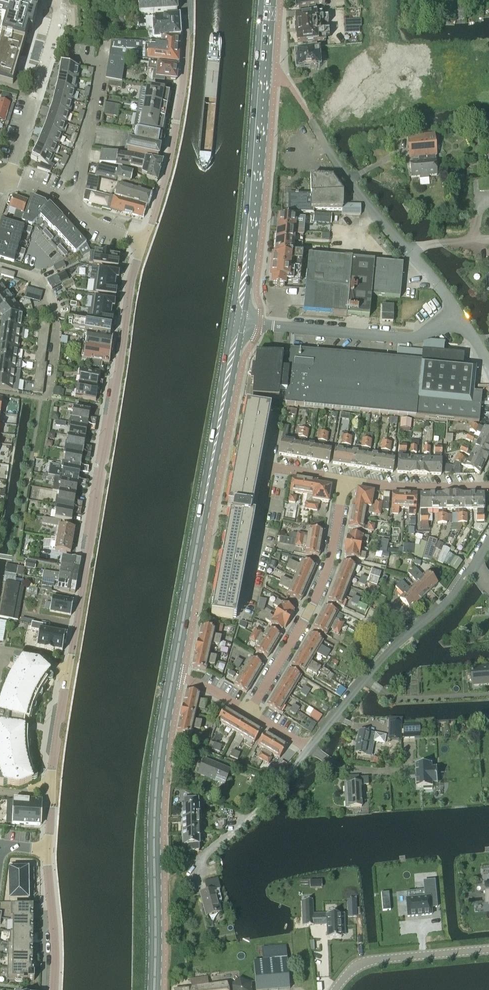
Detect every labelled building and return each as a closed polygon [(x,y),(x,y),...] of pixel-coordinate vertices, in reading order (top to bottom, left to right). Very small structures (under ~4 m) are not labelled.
[(4,28),(0,42),(0,81),(13,84),(17,71),(21,55),(28,30),(32,31),(41,0),(40,0),(0,0),(0,26),(4,28)] [(139,15),(176,13),(175,0),(138,0),(139,15)] [(324,0),(298,0),(295,0),(296,8),(299,8),(299,9),(300,9),(300,8),(324,6),(324,0)] [(295,17),(296,29),(325,27),(325,26),(328,26),(327,24),(327,17),(322,18),(322,13),(305,14),(305,17),(295,17)] [(153,38),(180,37),(179,16),(151,18),(145,19),(146,38),(153,37),(153,38)] [(307,44),(324,42),(325,42),(325,38),(329,37),(329,30),(327,30),(327,28),(325,28),(325,27),(296,29),(297,42),(307,41),(307,44)] [(162,43),(148,42),(148,44),(148,47),(178,49),(178,38),(171,38),(171,39),(162,38),(162,43)] [(111,42),(109,58),(125,60),(141,63),(141,62),(148,63),(173,66),(175,63),(177,63),(178,60),(178,49),(148,47),(148,44),(142,44),(142,42),(128,42),(126,42),(111,42)] [(297,57),(297,60),(298,67),(318,66),(317,49),(309,50),(310,51),(299,52),(300,56),(297,57)] [(109,58),(107,74),(123,76),(125,60),(109,58)] [(148,63),(148,70),(157,71),(156,78),(176,80),(177,66),(173,66),(148,63)] [(61,65),(59,76),(78,79),(80,67),(61,65)] [(107,74),(106,80),(109,81),(122,83),(123,76),(107,74)] [(76,91),(78,79),(59,76),(57,87),(76,91)] [(73,102),(76,91),(57,87),(54,97),(73,102)] [(141,88),(139,101),(146,103),(167,106),(169,93),(148,89),(141,88)] [(70,113),(73,102),(54,97),(52,108),(70,113)] [(5,122),(10,102),(7,101),(0,99),(0,121),(5,122)] [(139,101),(136,115),(143,116),(165,119),(167,106),(146,103),(139,101)] [(104,109),(118,111),(119,105),(105,103),(104,109)] [(67,124),(70,113),(52,108),(49,118),(67,124)] [(136,115),(133,131),(152,135),(161,136),(162,137),(162,133),(165,119),(143,116),(136,115)] [(63,135),(67,124),(49,118),(45,128),(63,135)] [(59,145),(63,135),(45,128),(41,138),(59,145)] [(100,157),(99,162),(115,164),(115,165),(129,167),(129,168),(141,174),(147,177),(146,180),(156,183),(157,183),(162,162),(156,160),(156,157),(160,157),(161,148),(160,148),(161,136),(152,135),(133,131),(133,130),(131,139),(130,143),(128,143),(126,153),(148,157),(148,158),(145,158),(134,155),(101,151),(100,157)] [(409,158),(436,156),(434,134),(407,137),(409,158)] [(41,138),(37,148),(54,156),(59,145),(41,138)] [(37,148),(32,159),(37,162),(38,161),(40,163),(38,168),(37,168),(37,169),(50,173),(51,172),(50,172),(53,166),(54,166),(51,164),(54,156),(37,148)] [(418,162),(409,162),(409,163),(411,177),(419,177),(420,179),(424,179),(428,178),(428,176),(436,175),(435,160),(435,156),(417,158),(418,162)] [(97,166),(95,176),(98,177),(115,181),(116,179),(131,183),(133,174),(118,170),(118,171),(97,166)] [(88,174),(85,190),(86,191),(96,193),(98,177),(95,176),(88,174)] [(342,193),(343,193),(332,179),(309,177),(310,195),(342,193)] [(116,191),(114,196),(125,199),(126,200),(146,206),(149,206),(153,193),(122,184),(118,185),(116,191)] [(86,191),(83,201),(89,202),(89,204),(102,207),(101,209),(110,211),(111,209),(122,212),(143,218),(146,206),(126,200),(109,196),(102,195),(96,193),(86,191)] [(342,204),(342,193),(310,195),(298,195),(298,194),(295,194),(295,195),(288,194),(288,212),(288,213),(300,213),(360,215),(360,204),(342,204)] [(22,222),(25,223),(31,226),(35,222),(32,218),(37,213),(36,211),(45,203),(32,197),(25,214),(22,222)] [(14,198),(10,208),(17,211),(14,219),(13,222),(21,225),(22,222),(25,214),(24,213),(28,203),(14,198)] [(37,213),(32,218),(35,222),(40,217),(44,221),(55,210),(49,204),(48,206),(45,203),(36,211),(37,213)] [(55,210),(44,221),(53,231),(54,230),(65,221),(62,217),(55,210)] [(278,225),(278,229),(303,232),(305,219),(299,218),(300,213),(288,213),(288,212),(281,212),(281,213),(281,217),(279,217),(279,218),(278,219),(277,224),(278,225)] [(314,214),(313,222),(330,224),(331,216),(314,214)] [(0,223),(0,258),(13,262),(16,254),(18,248),(23,232),(24,226),(25,225),(21,225),(13,222),(1,218),(0,223)] [(65,221),(54,230),(69,246),(75,254),(85,244),(86,244),(80,237),(65,221)] [(32,228),(24,226),(23,232),(30,234),(32,228)] [(45,229),(42,232),(50,241),(53,238),(45,229)] [(276,235),(276,241),(293,243),(294,234),(303,235),(303,232),(278,229),(278,234),(276,235)] [(296,250),(297,243),(276,241),(275,247),(276,248),(276,253),(302,255),(301,255),(302,250),(296,250)] [(60,245),(57,248),(65,257),(68,254),(60,245)] [(25,250),(18,248),(16,254),(24,256),(25,250)] [(91,252),(89,263),(117,267),(119,257),(112,256),(112,255),(91,252)] [(299,283),(302,255),(276,253),(276,256),(273,256),(271,278),(273,278),(272,285),(284,286),(284,282),(299,283)] [(399,298),(403,264),(355,260),(355,259),(348,258),(347,259),(308,255),(307,274),(306,275),(305,282),(306,283),(303,311),(331,314),(332,314),(346,316),(347,315),(369,317),(371,295),(399,298)] [(63,262),(53,267),(56,272),(66,267),(63,262)] [(92,268),(90,280),(95,281),(115,284),(115,279),(118,279),(119,272),(92,268)] [(14,279),(15,274),(0,269),(0,275),(14,279)] [(65,271),(48,280),(52,289),(62,284),(69,280),(65,271)] [(69,280),(62,284),(64,289),(74,284),(72,279),(69,280)] [(95,281),(93,293),(115,296),(116,289),(114,289),(115,284),(95,281)] [(14,300),(7,292),(0,298),(0,311),(14,300)] [(92,297),(91,309),(111,312),(111,307),(114,307),(115,300),(92,297)] [(24,313),(14,300),(0,311),(0,315),(3,319),(24,313)] [(392,321),(393,306),(382,305),(381,321),(392,321)] [(88,309),(87,321),(111,325),(112,317),(110,317),(111,312),(91,309),(88,309)] [(2,327),(21,329),(24,313),(3,319),(2,327)] [(111,327),(66,321),(65,330),(110,336),(111,327)] [(50,328),(50,323),(40,322),(39,332),(49,333),(50,328)] [(21,330),(21,329),(2,327),(1,337),(23,340),(25,330),(21,330)] [(49,333),(39,332),(37,342),(48,343),(48,338),(49,333)] [(83,348),(111,351),(112,339),(85,335),(83,348)] [(23,340),(1,337),(0,343),(0,347),(19,350),(20,340),(23,340)] [(46,354),(48,343),(37,342),(36,352),(46,354)] [(19,350),(0,347),(0,358),(17,360),(19,350)] [(109,364),(111,351),(83,348),(81,360),(90,361),(89,367),(99,369),(100,363),(109,364)] [(255,353),(251,398),(278,400),(279,390),(286,391),(284,405),(288,405),(479,423),(481,393),(473,392),(475,367),(462,366),(463,355),(430,352),(422,351),(421,351),(417,350),(397,349),(397,348),(396,360),(392,360),(293,350),(289,350),(288,362),(281,361),(281,359),(282,359),(282,355),(271,354),(255,353)] [(46,359),(46,354),(36,352),(35,362),(37,363),(45,364),(46,359)] [(21,371),(20,371),(22,361),(17,360),(0,358),(0,368),(21,371)] [(47,364),(45,364),(37,363),(35,373),(45,374),(46,369),(47,364)] [(21,371),(0,368),(0,379),(19,381),(21,371)] [(77,384),(102,388),(103,382),(99,381),(100,374),(80,371),(77,384)] [(44,385),(45,374),(35,373),(34,383),(44,385)] [(19,381),(0,379),(0,389),(18,391),(19,381)] [(43,390),(44,385),(34,383),(33,393),(43,394),(43,390)] [(101,395),(102,388),(77,384),(75,398),(95,402),(97,394),(101,395)] [(53,396),(60,398),(61,389),(54,388),(53,396)] [(268,409),(246,405),(226,514),(229,515),(211,615),(233,619),(252,519),(248,518),(268,409)] [(68,422),(87,426),(90,412),(73,409),(72,417),(69,416),(68,422)] [(410,432),(411,420),(401,418),(400,428),(400,431),(410,432)] [(85,439),(87,426),(68,422),(67,429),(70,429),(69,437),(85,439)] [(488,444),(488,430),(483,428),(478,425),(477,427),(472,424),(469,430),(475,433),(475,431),(480,434),(478,439),(488,444)] [(283,426),(278,454),(279,455),(281,455),(289,456),(291,441),(285,440),(286,435),(287,435),(288,427),(284,426),(283,426)] [(298,458),(303,429),(299,428),(297,437),(299,438),(298,442),(291,441),(289,456),(298,458)] [(308,460),(311,445),(304,443),(305,439),(306,439),(308,430),(303,429),(298,458),(308,460)] [(318,461),(323,433),(319,432),(317,441),(319,441),(318,446),(311,445),(308,460),(318,461)] [(323,433),(318,461),(328,463),(331,448),(324,447),(325,442),(326,442),(328,433),(323,433)] [(478,439),(474,437),(468,434),(465,439),(472,442),(473,439),(477,441),(474,447),(488,454),(488,444),(478,439)] [(342,465),(347,437),(342,436),(341,445),(342,445),(341,450),(335,449),(332,463),(342,465)] [(83,453),(85,439),(69,437),(67,444),(65,444),(64,450),(83,453)] [(353,467),(355,452),(348,451),(349,446),(350,446),(351,437),(347,437),(342,465),(353,467)] [(362,468),(367,439),(362,439),(361,446),(356,445),(355,452),(353,467),(362,468)] [(367,439),(362,468),(364,468),(372,470),(374,455),(368,453),(368,449),(370,449),(371,440),(367,440),(367,439)] [(374,455),(372,470),(382,471),(386,442),(382,442),(380,451),(382,451),(381,456),(374,455)] [(386,442),(382,471),(392,473),(394,458),(387,456),(388,452),(389,452),(391,443),(386,442)] [(409,474),(410,458),(405,457),(405,452),(406,452),(406,446),(398,445),(398,452),(399,452),(398,457),(397,473),(409,473),(409,474)] [(419,474),(420,458),(413,458),(413,453),(416,453),(416,446),(410,446),(410,453),(410,458),(409,474),(419,474)] [(488,454),(474,447),(471,453),(467,451),(469,449),(462,446),(460,451),(465,454),(470,456),(485,463),(488,454)] [(420,458),(419,474),(429,475),(429,459),(430,454),(429,454),(430,447),(424,447),(423,454),(427,454),(426,458),(420,458)] [(429,459),(429,475),(429,474),(441,475),(441,459),(441,454),(442,454),(442,447),(434,447),(434,453),(435,453),(435,459),(429,459)] [(81,467),(83,453),(64,450),(63,457),(65,457),(64,464),(81,467)] [(485,463),(470,456),(468,461),(462,458),(463,458),(458,455),(454,462),(460,464),(465,466),(465,467),(479,474),(484,463),(484,464),(485,463)] [(50,464),(48,475),(55,476),(62,477),(62,478),(78,481),(81,467),(64,464),(62,464),(61,466),(50,464)] [(52,491),(60,492),(76,495),(78,481),(62,478),(62,477),(55,476),(52,491)] [(301,494),(303,479),(292,477),(288,502),(294,503),(295,497),(292,496),(292,492),(301,494)] [(311,510),(315,483),(315,481),(303,479),(301,494),(307,495),(305,503),(304,509),(311,510)] [(315,483),(311,510),(316,511),(317,505),(317,501),(328,502),(330,486),(329,486),(328,484),(325,484),(323,485),(315,483)] [(354,504),(380,510),(382,503),(376,502),(375,503),(371,502),(373,492),(357,489),(357,490),(355,492),(355,495),(356,496),(354,504)] [(74,509),(76,495),(60,492),(58,499),(56,499),(55,506),(74,509)] [(388,510),(389,498),(390,493),(383,492),(383,498),(382,498),(381,510),(388,510)] [(391,514),(396,514),(398,514),(399,509),(403,509),(404,493),(392,493),(391,514)] [(404,493),(403,509),(409,509),(408,515),(415,515),(416,494),(404,493)] [(445,510),(451,510),(451,493),(441,493),(441,494),(441,523),(446,523),(446,514),(445,514),(445,510)] [(457,523),(461,523),(461,493),(451,493),(451,510),(458,510),(458,514),(457,514),(457,523)] [(471,510),(471,494),(462,494),(461,493),(461,523),(467,523),(467,514),(465,514),(465,510),(471,510)] [(471,494),(471,510),(477,510),(477,515),(476,515),(476,521),(483,521),(483,515),(483,510),(483,493),(471,494)] [(427,510),(431,510),(431,494),(420,494),(420,510),(420,516),(420,522),(428,522),(428,515),(427,515),(427,510)] [(437,523),(441,523),(441,494),(431,494),(431,510),(438,510),(438,514),(437,514),(437,523)] [(380,510),(354,504),(352,504),(350,516),(364,518),(365,513),(373,514),(373,515),(379,516),(380,510)] [(71,522),(74,509),(55,506),(54,512),(56,512),(55,520),(71,522)] [(363,527),(364,518),(350,516),(348,527),(373,532),(374,526),(367,524),(367,528),(363,527)] [(43,518),(41,525),(59,528),(60,528),(62,528),(63,522),(61,522),(43,518)] [(60,528),(59,528),(57,540),(72,542),(74,530),(60,528)] [(289,538),(320,546),(323,531),(309,529),(307,537),(303,536),(303,535),(297,534),(292,533),(289,538)] [(345,545),(360,547),(361,542),(367,543),(368,537),(349,534),(348,536),(347,536),(345,545)] [(281,537),(280,544),(295,547),(295,546),(301,547),(301,545),(306,546),(304,554),(319,557),(320,549),(320,546),(289,538),(281,537)] [(414,556),(416,556),(422,558),(428,540),(422,538),(421,541),(420,541),(415,540),(415,545),(414,555),(414,556)] [(429,538),(423,558),(431,561),(437,541),(429,538)] [(382,552),(386,553),(389,540),(382,539),(379,552),(382,552)] [(70,554),(72,542),(57,540),(55,551),(70,554)] [(432,560),(438,562),(443,547),(443,546),(444,544),(438,542),(436,549),(432,560)] [(403,554),(414,555),(415,545),(404,544),(404,547),(403,554)] [(359,552),(360,547),(345,545),(344,553),(346,553),(345,557),(365,560),(366,553),(359,552)] [(443,547),(438,562),(443,564),(444,562),(448,553),(449,553),(450,549),(443,547)] [(279,561),(286,563),(288,555),(281,553),(279,559),(279,561)] [(448,553),(444,562),(449,566),(455,558),(448,553)] [(63,557),(62,565),(80,568),(82,560),(63,557)] [(455,558),(449,566),(456,571),(461,562),(455,558)] [(287,565),(311,575),(315,566),(302,561),(300,565),(289,561),(287,565)] [(343,561),(340,569),(339,571),(352,576),(354,572),(358,573),(361,566),(357,565),(356,566),(343,561)] [(16,575),(18,567),(6,565),(5,573),(15,575),(16,575)] [(62,565),(61,573),(79,577),(80,568),(62,565)] [(308,584),(311,575),(287,565),(285,569),(296,573),(294,578),(308,584)] [(411,571),(430,590),(437,584),(426,573),(423,576),(414,568),(411,571)] [(360,580),(366,582),(367,581),(376,585),(381,572),(372,569),(368,578),(361,576),(360,580)] [(43,571),(42,579),(55,581),(59,581),(59,582),(77,585),(79,577),(61,573),(61,574),(43,571)] [(335,581),(348,587),(349,585),(350,581),(352,576),(339,571),(338,574),(335,581)] [(423,597),(430,590),(411,571),(408,574),(416,583),(413,586),(423,597)] [(308,584),(294,578),(292,582),(281,578),(280,582),(304,592),(308,584)] [(54,588),(55,581),(42,579),(42,586),(54,588)] [(345,597),(348,587),(335,581),(331,592),(345,597)] [(423,597),(413,586),(409,589),(401,581),(398,584),(416,603),(423,597)] [(76,593),(77,585),(59,582),(58,590),(76,593)] [(300,601),(304,592),(280,582),(278,586),(289,590),(286,595),(300,601)] [(0,617),(14,620),(18,621),(24,588),(19,587),(19,585),(14,584),(7,583),(0,617)] [(409,610),(416,603),(398,584),(395,587),(403,595),(399,599),(409,610)] [(331,592),(327,602),(341,607),(344,608),(346,601),(343,600),(345,597),(331,592)] [(53,596),(50,612),(70,616),(73,600),(53,596)] [(276,613),(289,621),(294,614),(291,612),(293,610),(277,600),(274,605),(279,609),(276,613)] [(358,603),(359,602),(352,600),(351,603),(357,605),(356,607),(366,611),(368,606),(358,603)] [(379,612),(384,615),(390,606),(385,603),(379,612)] [(318,618),(341,629),(344,631),(346,626),(343,624),(343,623),(338,621),(337,622),(333,620),(337,613),(324,606),(318,618)] [(285,628),(289,621),(276,613),(274,618),(268,614),(265,620),(281,629),(283,627),(285,628)] [(338,634),(341,629),(318,618),(313,629),(325,635),(329,628),(333,630),(332,632),(338,634)] [(40,631),(37,647),(46,649),(45,650),(54,652),(54,650),(63,652),(64,643),(66,644),(68,635),(45,631),(46,626),(32,623),(31,630),(40,631)] [(199,637),(219,641),(220,637),(213,636),(215,629),(201,626),(199,637)] [(252,634),(273,647),(280,636),(267,629),(263,636),(259,634),(260,632),(255,629),(252,634)] [(305,641),(328,655),(330,651),(320,645),(323,641),(310,633),(305,641)] [(254,651),(267,658),(273,647),(252,634),(248,640),(254,643),(255,642),(259,644),(254,651)] [(199,637),(196,647),(210,650),(212,644),(218,646),(219,641),(199,637)] [(325,659),(328,655),(305,641),(300,649),(313,657),(315,653),(325,659)] [(209,656),(210,650),(196,647),(194,657),(215,662),(216,658),(209,656)] [(310,661),(313,657),(300,649),(296,657),(318,671),(320,667),(310,661)] [(194,657),(191,667),(205,671),(207,664),(214,665),(215,662),(194,657)] [(316,675),(318,671),(296,657),(291,665),(303,673),(306,669),(316,675)] [(1,704),(0,707),(0,773),(2,780),(0,780),(0,786),(3,786),(7,785),(19,787),(35,779),(33,773),(30,763),(29,757),(27,746),(27,741),(28,729),(29,721),(32,710),(34,705),(38,695),(41,690),(47,681),(51,676),(38,664),(26,662),(23,660),(16,658),(15,659),(14,660),(13,661),(13,663),(14,664),(16,664),(20,665),(17,669),(14,673),(9,683),(5,693),(1,704)] [(245,667),(257,675),(263,666),(250,658),(245,667)] [(252,684),(257,675),(245,667),(239,677),(252,684)] [(472,674),(473,674),(474,685),(488,684),(488,667),(472,669),(472,674)] [(323,668),(319,673),(330,680),(334,675),(323,668)] [(283,678),(295,686),(301,676),(289,669),(283,678)] [(246,693),(252,684),(239,677),(234,686),(246,693)] [(290,695),(295,686),(283,678),(278,687),(290,695)] [(284,704),(290,695),(278,687),(272,697),(284,704)] [(183,702),(204,706),(205,702),(198,701),(200,694),(185,691),(183,702)] [(279,713),(284,704),(272,697),(266,706),(279,713)] [(203,710),(204,706),(183,702),(181,712),(195,715),(196,709),(203,710)] [(226,727),(234,714),(225,709),(217,721),(226,727)] [(314,710),(310,717),(318,722),(322,716),(314,710)] [(194,721),(195,715),(181,712),(179,722),(200,727),(201,723),(194,721)] [(236,732),(243,720),(234,714),(226,727),(236,732)] [(308,719),(303,728),(311,732),(316,724),(308,719)] [(245,738),(252,725),(243,720),(236,732),(245,738)] [(199,731),(200,727),(179,722),(176,733),(191,736),(192,729),(199,731)] [(388,724),(388,738),(400,738),(400,724),(388,724)] [(252,725),(245,738),(254,743),(261,731),(252,725)] [(419,725),(402,726),(402,737),(419,737),(419,725)] [(374,733),(374,734),(359,731),(354,752),(370,756),(373,742),(383,744),(385,736),(374,733)] [(263,761),(276,740),(265,733),(257,745),(264,750),(262,753),(261,753),(257,758),(263,761)] [(276,740),(263,761),(268,765),(271,759),(270,758),(272,754),(279,759),(287,746),(276,740)] [(219,753),(222,746),(214,743),(212,749),(219,753)] [(230,757),(237,760),(240,754),(233,751),(230,757)] [(198,774),(217,782),(224,785),(231,771),(229,770),(204,760),(198,774)] [(432,763),(431,761),(422,761),(423,764),(416,764),(417,788),(423,787),(423,790),(433,789),(433,787),(434,787),(433,784),(438,784),(437,767),(433,767),(433,763),(432,763)] [(259,773),(255,784),(266,788),(270,777),(259,773)] [(361,807),(360,786),(368,785),(368,777),(358,778),(358,784),(344,784),(345,808),(361,807)] [(40,826),(41,801),(14,800),(13,824),(40,826)] [(184,807),(182,807),(182,820),(198,820),(198,807),(198,800),(184,800),(184,807)] [(198,820),(182,820),(182,833),(198,833),(198,820)] [(198,833),(182,833),(182,846),(187,846),(187,852),(187,853),(197,853),(198,853),(198,852),(198,846),(198,833)] [(23,868),(23,866),(9,865),(10,900),(29,900),(29,887),(32,887),(32,882),(29,882),(29,868),(23,868)] [(217,879),(205,882),(208,892),(200,894),(206,916),(220,913),(214,891),(220,889),(217,879)] [(437,908),(434,881),(423,882),(425,898),(406,899),(408,917),(431,915),(431,908),(437,908)] [(389,898),(382,899),(383,911),(390,910),(389,898)] [(312,900),(301,900),(302,925),(313,925),(323,924),(323,926),(327,926),(327,938),(341,938),(341,936),(341,929),(345,929),(344,913),(313,915),(312,900)] [(11,907),(11,909),(11,920),(13,920),(13,921),(33,922),(33,907),(11,907)] [(12,932),(12,933),(32,934),(33,922),(13,921),(12,932)] [(7,943),(7,944),(32,945),(32,934),(12,933),(12,932),(10,932),(10,943),(7,943)] [(7,944),(7,956),(32,957),(32,945),(7,944)] [(289,989),(286,946),(261,948),(262,961),(253,962),(256,989),(277,989),(289,989)] [(7,956),(7,967),(34,968),(34,967),(32,967),(32,957),(7,956)] [(7,967),(7,980),(15,980),(16,982),(22,982),(24,980),(34,981),(34,968),(7,967)] [(190,981),(191,988),(178,989),(228,989),(227,983),(208,986),(207,978),(190,981)]
